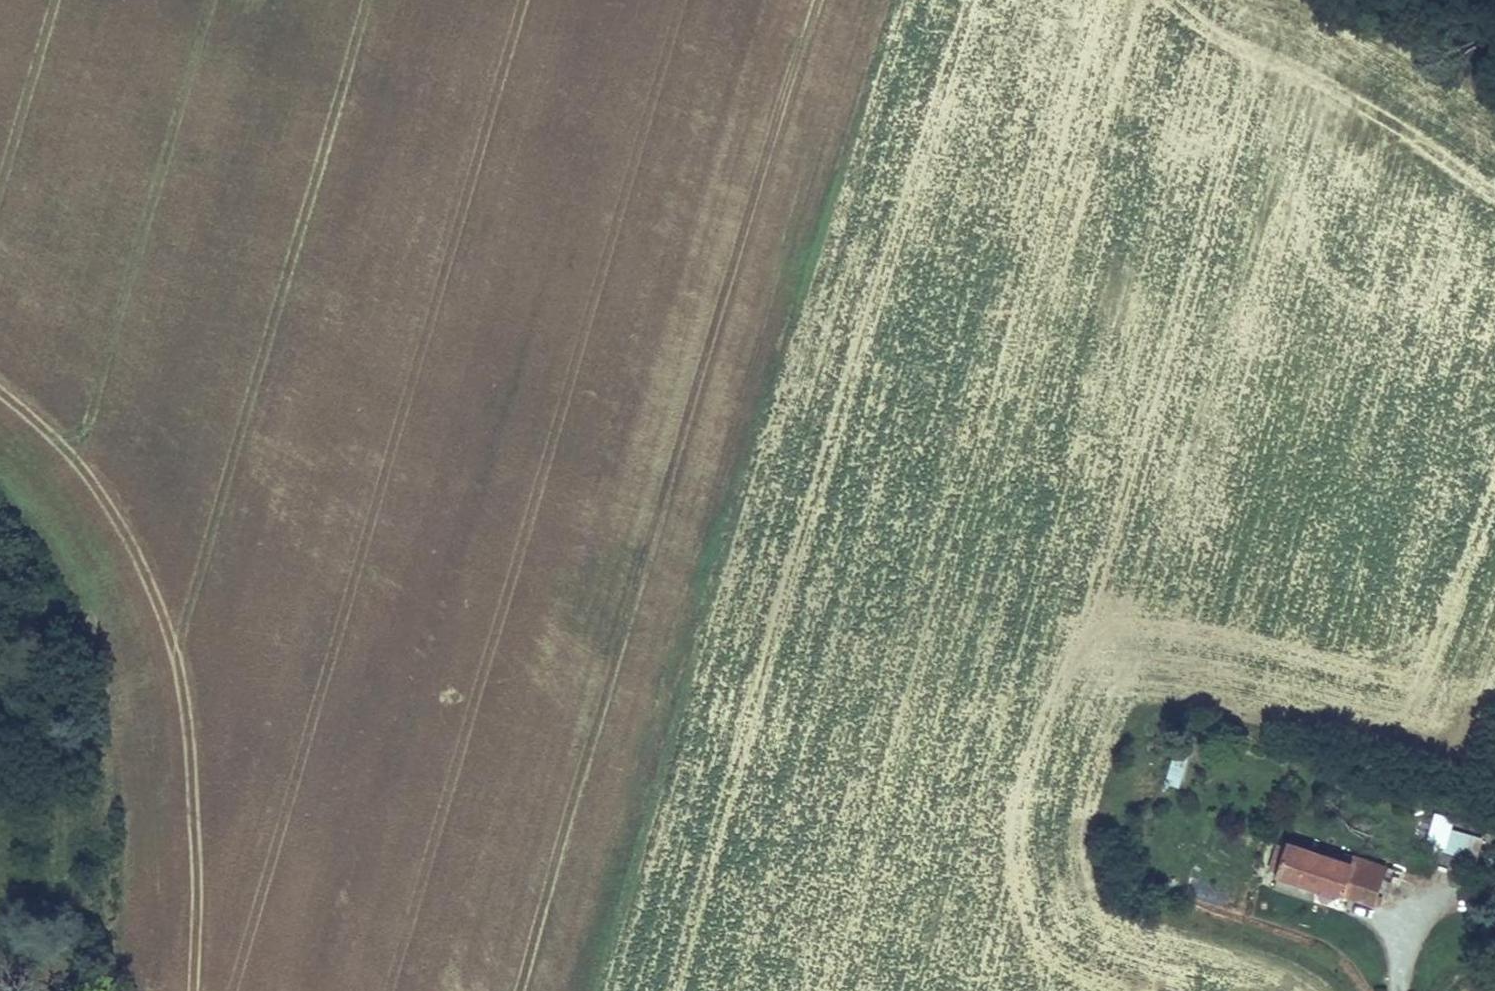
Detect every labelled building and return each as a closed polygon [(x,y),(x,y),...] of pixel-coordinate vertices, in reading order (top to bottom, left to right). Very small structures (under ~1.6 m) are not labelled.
[(1179,787),(1189,754),(1173,749),(1163,782),(1179,787)] [(1288,878),(1285,887),(1325,899),(1327,890),(1348,896),(1356,867),(1297,851),(1296,855),(1286,852),(1280,875),(1288,878)]
